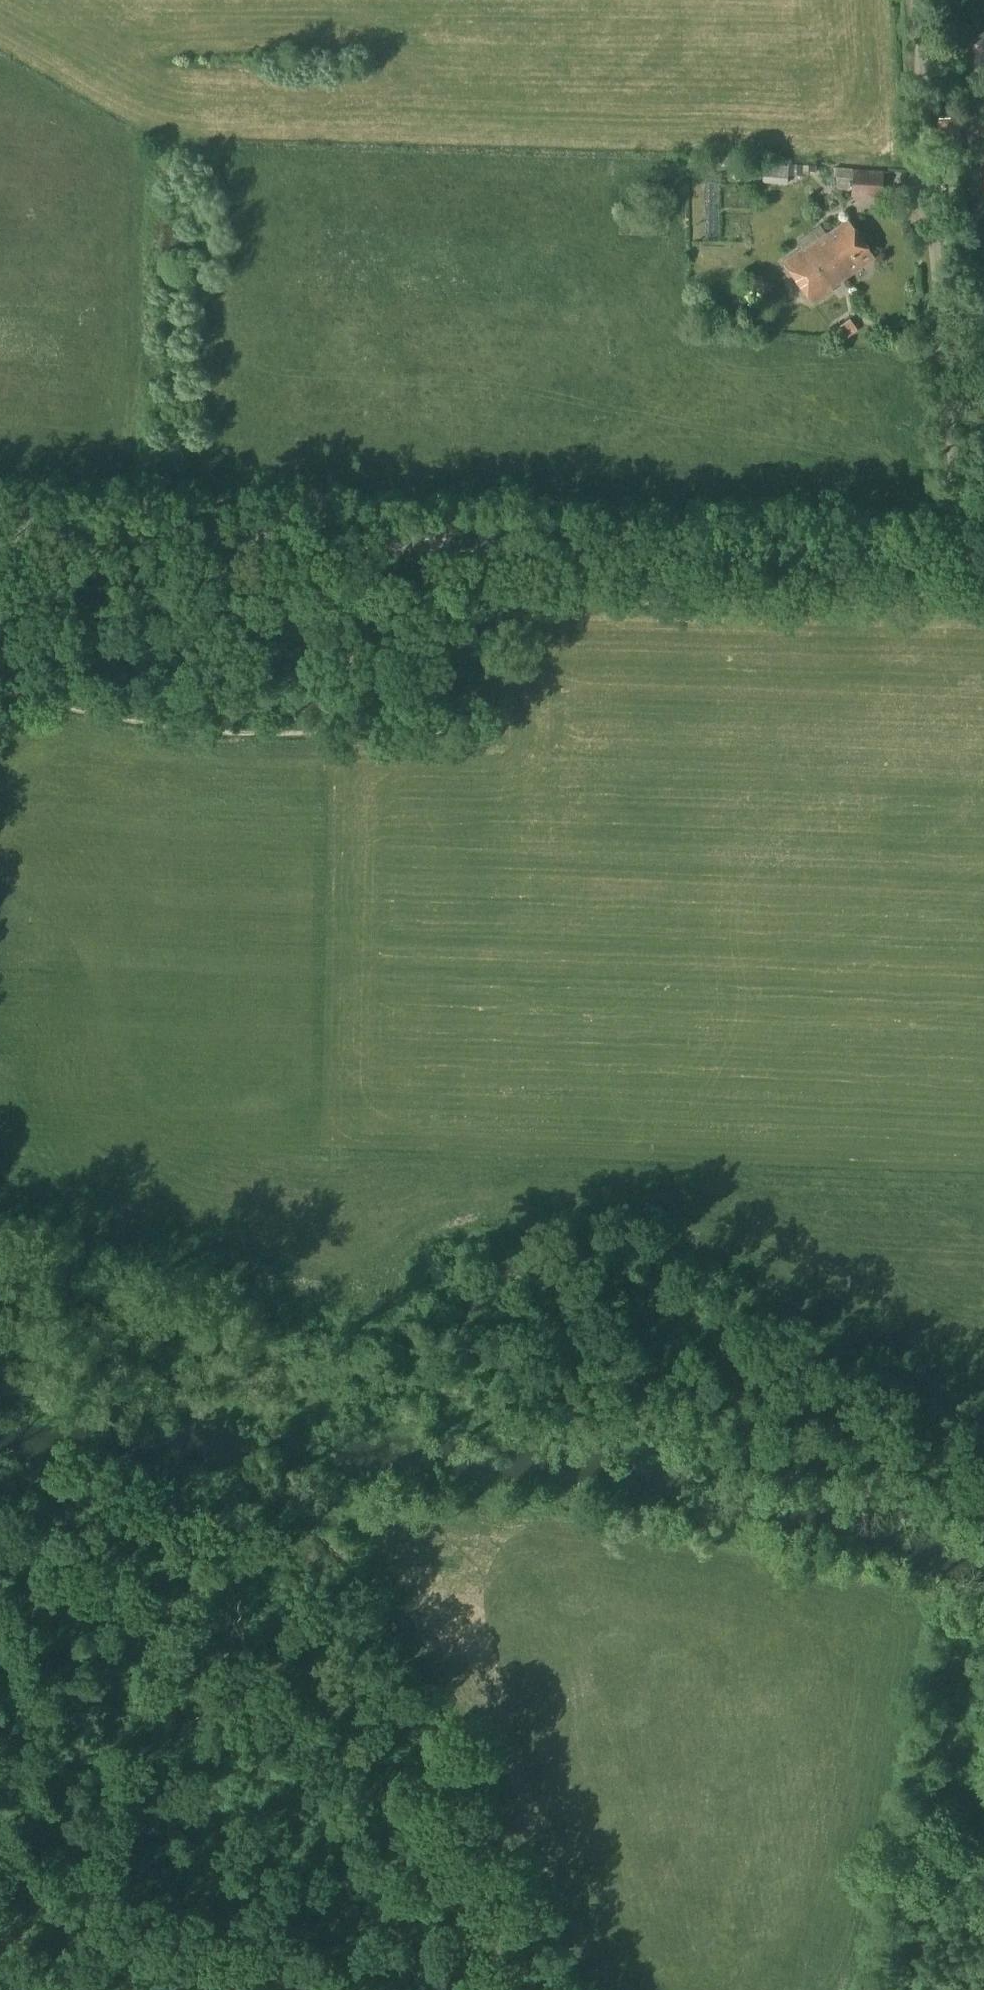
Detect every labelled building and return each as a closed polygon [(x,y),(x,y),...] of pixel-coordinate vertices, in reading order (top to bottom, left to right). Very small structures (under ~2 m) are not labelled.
[(797,173),(798,167),(763,164),(761,182),(786,184),(787,172),(797,173)] [(880,197),(882,169),(834,167),(833,176),(852,177),(851,196),(880,197)] [(815,243),(841,280),(873,257),(847,220),(815,243)] [(831,288),(841,280),(815,243),(804,251),(802,249),(783,262),(812,304),(832,290),(831,288)] [(840,343),(857,330),(849,318),(831,331),(840,343)]
